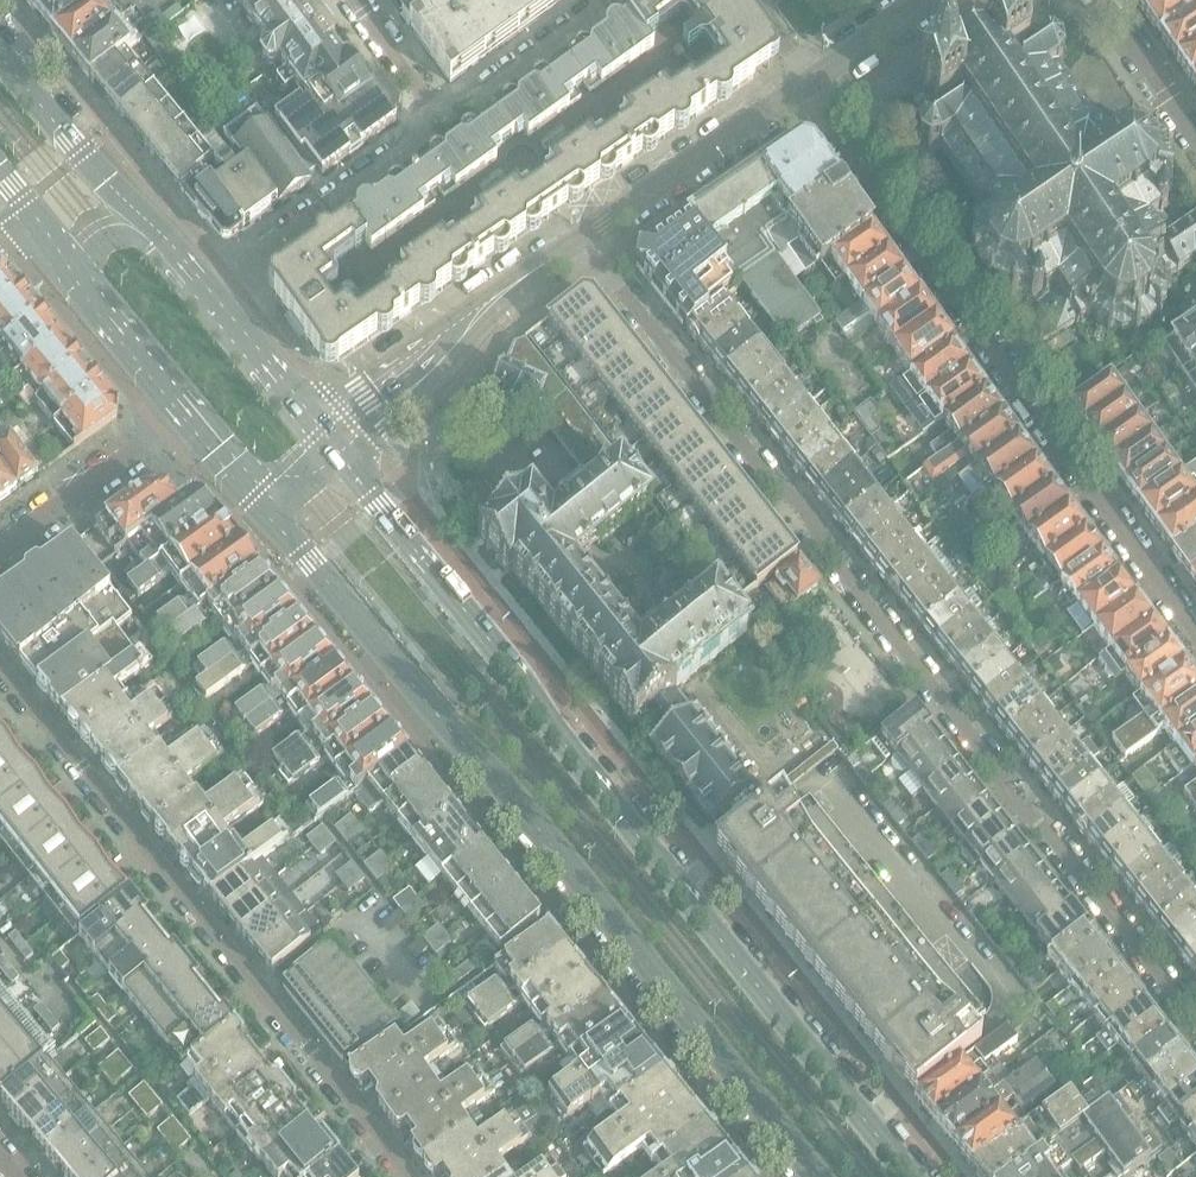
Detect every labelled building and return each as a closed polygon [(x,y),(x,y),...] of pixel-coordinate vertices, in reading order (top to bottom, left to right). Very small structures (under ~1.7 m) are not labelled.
[(48,0),(25,0),(34,10),(48,0)] [(98,0),(48,0),(34,10),(52,33),(98,0)] [(118,20),(101,0),(98,0),(52,33),(59,42),(72,57),(118,20)] [(183,11),(175,0),(160,0),(141,15),(144,20),(132,30),(139,39),(151,30),(154,33),(183,11)] [(346,60),(343,62),(331,46),(335,43),(324,28),(334,21),(324,7),(314,15),(306,3),(302,6),(297,0),(233,0),(241,11),(240,12),(265,45),(261,48),(260,58),(266,66),(275,68),(279,65),(301,95),(314,86),(337,119),(371,94),(370,93),(346,60)] [(460,289),(464,286),(467,281),(466,276),(493,258),(497,260),(503,260),(507,257),(509,252),(509,247),(525,236),(529,239),(534,238),(539,235),(541,231),(540,226),(553,217),(567,207),(572,210),(577,209),(581,206),(583,202),(583,197),(599,186),(603,188),(609,188),(613,185),(615,180),(615,175),(641,157),(646,159),(651,159),(655,156),(657,151),(657,146),(673,135),(677,137),(683,137),(687,134),(689,129),(689,124),(716,106),(720,108),(725,108),(729,105),(732,100),(731,96),(754,80),(760,76),(765,71),(769,65),(771,58),(770,51),(735,0),(649,0),(647,5),(647,10),(621,29),(617,27),(612,27),(608,30),(605,35),(606,40),(590,51),(586,49),(581,49),(576,52),(574,57),(575,62),(548,81),(544,79),(539,80),(535,83),(533,87),(533,92),(517,104),(513,102),(508,102),(504,105),(501,110),(502,115),(488,124),(476,134),(471,132),(466,132),(462,135),(460,140),(460,145),(444,156),(440,154),(435,155),(431,158),(429,162),(429,167),(403,186),(399,184),(394,185),(389,188),(387,192),(387,197),(372,209),(367,207),(362,207),(358,210),(356,215),(356,220),(330,239),(326,237),(321,237),(316,240),(314,245),(315,250),(277,277),(273,279),(269,283),(268,288),(270,293),(274,296),(319,360),(321,365),(325,368),(330,369),(335,368),(338,364),(376,338),(381,340),(386,339),(390,337),(393,332),(392,327),(419,309),(423,311),(428,310),(433,308),(435,303),(435,298),(451,287),(455,289),(460,289)] [(410,28),(440,6),(449,0),(390,0),(410,28)] [(522,31),(499,0),(484,0),(452,23),(440,6),(410,28),(450,83),(522,31)] [(565,0),(499,0),(522,31),(565,0)] [(1165,0),(1135,0),(1145,14),(1165,0)] [(1195,12),(1195,0),(1165,0),(1145,14),(1160,37),(1195,12)] [(1160,37),(1176,59),(1195,45),(1195,12),(1160,37)] [(89,80),(124,52),(136,44),(119,22),(118,20),(72,57),(82,70),(89,80)] [(1171,176),(1172,176),(1172,172),(1171,172),(1168,163),(1173,162),(1172,158),(1167,160),(1164,150),(1165,150),(1163,147),(1162,147),(1155,142),(1158,138),(1155,136),(1152,139),(1144,133),(1145,132),(1141,131),(1141,132),(1131,132),(1131,127),(1128,127),(1127,132),(1118,132),(1110,120),(1101,126),(1098,127),(1086,109),(1084,106),(1072,88),(1070,85),(1069,85),(1058,68),(1059,67),(1058,65),(1062,59),(1065,59),(1065,56),(1063,56),(1061,48),(1063,46),(1061,44),(1059,45),(1053,41),(1053,39),(1050,38),(1050,41),(1042,42),(1041,40),(1040,41),(1033,31),(1031,28),(1018,37),(1010,25),(984,43),(986,45),(977,51),(968,57),(947,72),(945,70),(919,87),(927,99),(914,108),(914,109),(914,110),(915,110),(916,111),(916,110),(923,120),(922,121),(923,123),(919,130),(917,129),(916,132),(918,133),(920,140),(918,142),(919,145),(922,143),(928,147),(928,150),(931,150),(931,148),(939,146),(940,148),(942,147),(953,164),(955,167),(968,185),(967,186),(969,189),(970,188),(982,206),(980,208),(980,209),(971,215),(979,227),(976,235),(971,234),(970,237),(975,238),(971,248),(970,248),(970,251),(971,251),(974,261),(969,262),(971,265),(975,264),(978,273),(977,274),(979,277),(980,276),(987,282),(985,286),(987,288),(990,284),(998,290),(998,291),(1001,293),(1001,292),(1011,292),(1011,297),(1014,297),(1015,292),(1024,292),(1025,293),(1027,293),(1033,302),(1034,301),(1055,333),(1075,320),(1080,327),(1092,318),(1097,324),(1108,328),(1107,329),(1111,331),(1112,330),(1123,333),(1134,330),(1135,331),(1138,331),(1138,329),(1149,326),(1156,317),(1157,318),(1160,315),(1159,314),(1166,304),(1166,292),(1168,292),(1168,289),(1166,289),(1167,280),(1177,273),(1178,274),(1193,263),(1195,267),(1195,221),(1173,236),(1159,216),(1169,209),(1163,200),(1164,198),(1163,198),(1166,188),(1171,190),(1172,187),(1168,185),(1171,176)] [(1195,78),(1195,45),(1176,59),(1191,82),(1195,78)] [(105,98),(139,70),(124,52),(89,80),(105,98)] [(120,116),(154,88),(139,70),(105,98),(120,116)] [(264,103),(257,109),(312,182),(322,175),(360,148),(396,122),(398,107),(381,84),(370,93),(371,94),(337,119),(314,86),(301,95),(302,97),(275,116),(264,103)] [(192,87),(184,93),(198,111),(206,105),(192,87)] [(135,135),(169,106),(154,88),(120,116),(135,135)] [(150,153),(185,125),(169,106),(135,135),(150,153)] [(224,132),(223,133),(235,149),(277,208),(312,182),(257,109),(256,108),(224,132)] [(165,172),(200,143),(185,125),(150,153),(165,172)] [(203,173),(216,163),(200,143),(165,172),(180,190),(181,190),(203,173)] [(821,319),(763,239),(786,223),(786,222),(788,221),(839,185),(813,147),(809,146),(804,144),(798,144),(779,158),(638,254),(639,254),(637,267),(687,331),(726,300),(743,286),(748,293),(754,300),(765,315),(787,342),(813,324),(816,328),(823,324),(820,319),(821,319)] [(277,208),(235,149),(216,163),(203,173),(245,231),(277,208)] [(245,231),(203,173),(181,190),(187,197),(186,198),(219,238),(232,240),(240,234),(245,231)] [(872,231),(839,185),(788,221),(820,267),(831,260),(872,231)] [(846,281),(888,253),(872,231),(831,260),(839,272),(826,281),(833,290),(836,288),(846,281)] [(842,316),(903,274),(897,265),(896,265),(888,253),(846,281),(854,293),(842,301),(837,295),(839,293),(836,288),(833,290),(830,291),(829,290),(820,296),(821,297),(820,298),(826,305),(831,302),(842,316)] [(22,289),(8,272),(0,271),(0,306),(22,289)] [(875,326),(918,296),(909,283),(909,282),(903,274),(842,316),(836,321),(844,332),(854,325),(862,335),(875,326)] [(41,312),(29,298),(30,298),(22,289),(0,306),(0,343),(1,345),(41,312)] [(582,295),(530,335),(531,336),(535,341),(532,344),(544,359),(604,311),(598,304),(592,296),(582,295)] [(892,349),(935,319),(919,296),(918,296),(875,326),(892,349)] [(699,346),(738,314),(729,303),(726,300),(687,331),(698,345),(699,345),(699,346)] [(604,311),(544,359),(560,379),(620,332),(604,311)] [(61,337),(41,312),(1,345),(0,346),(0,363),(11,377),(61,337)] [(711,362),(749,329),(738,314),(699,346),(711,362)] [(909,372),(951,342),(935,319),(892,349),(909,372)] [(1163,346),(1182,374),(1195,395),(1195,323),(1163,346)] [(723,376),(761,343),(749,329),(711,362),(723,376)] [(620,332),(560,379),(575,399),(636,352),(620,332)] [(36,398),(81,361),(82,361),(74,352),(61,337),(11,377),(23,392),(28,388),(36,398)] [(943,419),(985,389),(951,342),(909,372),(888,387),(922,434),(943,419)] [(735,391),(773,359),(761,343),(723,376),(735,391)] [(1058,369),(1040,343),(1029,351),(1047,377),(1058,369)] [(636,352),(575,399),(591,419),(651,372),(636,352)] [(746,406),(785,374),(773,359),(735,391),(746,406)] [(53,424),(101,385),(102,385),(94,376),(81,361),(36,398),(33,400),(53,424)] [(535,409),(546,387),(503,367),(493,389),(493,390),(488,401),(521,417),(527,425),(538,417),(539,414),(535,409)] [(800,385),(813,374),(809,369),(799,380),(799,383),(800,385)] [(651,372),(591,419),(607,439),(667,392),(651,372)] [(758,421),(796,388),(785,374),(746,406),(758,421)] [(1082,427),(1124,398),(1110,378),(1068,408),(1082,427)] [(117,417),(118,406),(101,385),(53,424),(74,448),(116,418),(116,417),(117,417)] [(770,436),(808,404),(796,388),(758,421),(770,436)] [(937,456),(1001,411),(985,389),(943,419),(951,431),(930,447),(937,456)] [(754,787),(692,711),(693,711),(673,687),(749,626),(734,606),(732,605),(717,584),(640,646),(576,566),(654,503),(621,462),(620,463),(566,392),(539,414),(538,417),(539,418),(539,417),(548,429),(548,430),(549,432),(550,431),(559,443),(559,444),(560,446),(561,445),(570,457),(570,458),(571,460),(572,459),(581,471),(581,472),(582,474),(583,473),(592,485),(592,486),(592,487),(585,492),(581,488),(563,502),(566,507),(553,518),(531,491),(521,500),(520,499),(510,508),(507,504),(495,513),(495,514),(498,517),(487,526),(477,535),(508,573),(512,570),(611,693),(609,694),(633,724),(645,714),(662,734),(649,744),(670,769),(675,776),(712,821),(726,838),(766,806),(752,789),(754,787)] [(667,392),(607,439),(623,460),(683,412),(667,392)] [(1096,447),(1138,417),(1124,398),(1082,427),(1096,447)] [(781,451),(820,418),(837,405),(833,399),(815,412),(808,404),(770,436),(781,451)] [(879,430),(862,407),(853,413),(853,414),(854,415),(865,430),(870,437),(879,430)] [(505,427),(510,417),(495,410),(490,421),(505,427)] [(975,465),(1018,434),(1001,411),(937,456),(923,468),(932,481),(936,477),(967,454),(975,465)] [(683,412),(623,460),(639,480),(699,433),(683,412)] [(865,430),(854,415),(844,424),(851,433),(854,431),(855,432),(856,434),(856,435),(857,436),(865,430)] [(32,440),(16,416),(4,427),(11,436),(20,449),(32,440)] [(1110,466),(1151,436),(1138,417),(1096,447),(1110,466)] [(793,466),(831,433),(820,418),(781,451),(793,466)] [(699,433),(639,480),(656,502),(717,455),(699,433)] [(805,481),(843,448),(831,433),(793,466),(805,481)] [(983,494),(1034,457),(1018,434),(975,465),(964,474),(973,486),(974,485),(981,495),(983,494)] [(21,450),(20,449),(11,436),(1,443),(0,443),(0,461),(19,487),(35,476),(36,476),(37,475),(21,450)] [(1123,485),(1165,456),(1151,436),(1110,466),(1123,485)] [(877,447),(871,438),(867,440),(866,450),(868,453),(877,447)] [(50,466),(33,442),(21,450),(37,475),(50,466)] [(817,496),(855,463),(843,448),(805,481),(817,496)] [(717,455),(656,502),(672,522),(732,475),(717,455)] [(1138,505),(1179,475),(1165,456),(1123,485),(1138,505)] [(828,511),(873,474),(885,464),(881,457),(870,465),(863,474),(855,463),(817,496),(828,511)] [(1010,510),(1051,481),(1034,457),(983,494),(987,499),(997,492),(1010,510)] [(0,461),(0,501),(19,487),(0,461)] [(1188,486),(1195,481),(1195,464),(1179,475),(1138,505),(1154,528),(1195,501),(1195,497),(1188,486)] [(840,525),(879,494),(870,482),(875,477),(873,474),(828,511),(840,525)] [(732,475),(672,522),(688,543),(748,495),(732,475)] [(1027,533),(1067,504),(1051,481),(1010,510),(1027,533)] [(138,537),(177,507),(165,490),(140,496),(129,503),(95,527),(115,554),(117,552),(127,545),(138,537)] [(852,541),(890,508),(879,494),(840,525),(852,541)] [(748,495),(688,543),(704,563),(764,516),(748,495)] [(129,581),(218,518),(192,496),(177,507),(138,537),(127,545),(139,561),(123,573),(124,574),(115,581),(121,588),(129,581)] [(1195,535),(1195,501),(1154,528),(1172,552),(1195,535)] [(1044,558),(1085,528),(1067,504),(1027,533),(1040,552),(1031,559),(1035,564),(1044,558)] [(864,556),(902,523),(890,508),(852,541),(864,556)] [(764,516),(704,563),(720,583),(780,536),(764,516)] [(180,584),(238,543),(218,518),(129,581),(121,588),(120,589),(131,603),(137,598),(170,573),(179,585),(180,584)] [(875,570),(914,538),(902,523),(864,556),(875,570)] [(923,532),(919,527),(914,531),(918,536),(923,532)] [(1060,581),(1101,551),(1085,528),(1044,558),(1060,581)] [(1195,571),(1195,535),(1172,552),(1189,576),(1195,571)] [(780,536),(720,583),(735,602),(732,605),(734,606),(793,560),(796,557),(780,536)] [(886,584),(925,553),(914,538),(875,570),(886,584)] [(929,550),(939,542),(936,539),(926,546),(929,550)] [(118,600),(89,563),(72,543),(0,594),(0,637),(39,686),(70,660),(62,650),(93,628),(100,637),(111,628),(119,638),(133,656),(134,658),(142,651),(154,642),(145,632),(118,600)] [(165,634),(259,569),(238,543),(180,584),(190,596),(156,621),(157,623),(145,632),(154,642),(165,634)] [(1076,603),(1117,574),(1101,551),(1060,581),(1076,603)] [(897,600),(898,599),(937,568),(925,553),(886,584),(885,584),(897,600)] [(818,586),(799,562),(796,564),(795,563),(777,578),(779,580),(775,584),(783,594),(786,591),(796,603),(818,586)] [(937,568),(898,599),(910,615),(949,583),(937,568)] [(222,630),(276,591),(265,577),(259,569),(165,634),(176,648),(214,620),(222,630)] [(1093,626),(1134,597),(1117,574),(1076,603),(1093,626)] [(921,629),(961,598),(949,583),(910,615),(921,629)] [(1022,605),(1006,585),(991,597),(1007,617),(1022,605)] [(203,681),(296,615),(288,605),(287,605),(276,591),(222,630),(230,642),(193,668),(203,681)] [(1110,650),(1151,621),(1134,597),(1093,626),(1110,650)] [(933,644),(972,613),(961,598),(921,629),(933,644)] [(945,659),(984,628),(972,613),(933,644),(945,659)] [(259,677),(313,637),(302,624),(303,623),(296,615),(203,681),(191,689),(191,690),(202,702),(251,666),(259,677)] [(1124,674),(1167,643),(1151,621),(1110,650),(1099,659),(1105,668),(1104,674),(1109,679),(1114,680),(1115,681),(1124,674)] [(957,675),(996,643),(992,639),(999,633),(991,622),(984,628),(945,659),(957,675)] [(117,689),(152,663),(142,651),(134,658),(133,656),(119,638),(111,628),(100,637),(70,660),(39,686),(80,737),(126,701),(117,689)] [(280,697),(332,660),(325,651),(313,637),(259,677),(267,688),(230,715),(240,727),(273,703),(268,696),(270,691),(271,692),(274,689),(280,697)] [(968,689),(1007,658),(996,643),(957,675),(968,689)] [(1139,694),(1183,665),(1176,654),(1175,655),(1167,643),(1124,674),(1139,694)] [(1054,655),(1047,645),(1036,654),(1043,663),(1054,655)] [(980,705),(1019,673),(1007,658),(968,689),(980,705)] [(296,722),(350,683),(340,670),(340,669),(332,660),(280,697),(281,698),(273,704),(273,703),(240,727),(251,740),(288,712),(296,722)] [(1195,695),(1195,683),(1183,665),(1139,694),(1132,700),(1145,717),(1111,741),(1119,751),(1195,695)] [(992,720),(1031,688),(1019,673),(980,705),(992,720)] [(320,743),(369,706),(362,697),(350,683),(296,722),(304,734),(268,761),(278,774),(320,743)] [(1004,734),(1042,703),(1031,688),(992,720),(1004,734)] [(188,730),(169,706),(161,696),(160,694),(148,702),(139,691),(126,701),(80,737),(117,782),(166,746),(188,730)] [(1195,731),(1195,695),(1119,751),(1125,758),(1151,740),(1161,754),(1166,751),(1175,744),(1176,745),(1195,731)] [(1016,750),(1054,718),(1042,703),(1004,734),(1016,750)] [(1102,717),(1092,705),(1082,713),(1091,726),(1102,717)] [(333,769),(387,729),(377,716),(369,706),(320,743),(278,774),(288,786),(326,759),(333,769)] [(895,753),(930,727),(915,707),(871,743),(885,761),(895,753)] [(1028,765),(1067,734),(1054,718),(1016,750),(1028,765)] [(908,773),(945,745),(930,727),(895,753),(896,755),(894,755),(892,757),(891,760),(891,765),(892,768),(894,771),(899,774),(905,774),(908,773)] [(356,794),(407,753),(399,744),(387,729),(333,769),(342,780),(305,808),(312,816),(301,824),(305,830),(356,794)] [(1195,764),(1195,731),(1176,745),(1192,767),(1193,766),(1195,764)] [(186,787),(226,757),(207,732),(175,756),(166,746),(117,782),(153,827),(194,798),(186,787)] [(1039,780),(1077,748),(1067,734),(1028,765),(1039,780)] [(37,779),(19,762),(16,757),(7,742),(0,748),(0,807),(37,779)] [(922,790),(959,763),(945,745),(908,773),(922,790)] [(1051,794),(1090,763),(1078,747),(1077,748),(1039,780),(1051,794)] [(383,803),(422,772),(421,771),(413,761),(413,760),(407,753),(356,794),(371,813),(383,803)] [(870,774),(862,764),(861,765),(854,756),(846,762),(854,771),(862,781),(870,774)] [(936,808),(972,780),(959,763),(922,790),(936,808)] [(1062,809),(1101,778),(1090,763),(1051,794),(1062,809)] [(398,822),(437,790),(431,783),(431,784),(423,773),(422,772),(383,803),(398,822)] [(877,783),(870,774),(862,781),(869,790),(877,783)] [(223,833),(263,804),(245,778),(204,808),(196,796),(194,798),(153,827),(191,875),(231,844),(223,833)] [(1073,823),(1113,793),(1101,778),(1062,809),(1073,823)] [(67,818),(50,800),(37,779),(0,807),(0,844),(13,860),(67,818)] [(951,827),(987,798),(972,780),(936,808),(951,827)] [(1195,803),(1195,784),(1190,788),(1184,793),(1190,802),(1180,810),(1182,813),(1195,803)] [(1085,839),(1125,808),(1134,800),(1123,785),(1113,793),(1073,823),(1085,839)] [(412,840),(451,808),(451,807),(450,807),(442,797),(437,790),(398,822),(412,840)] [(985,1015),(809,796),(791,810),(781,794),(766,806),(726,838),(715,847),(727,862),(725,863),(892,1071),(902,1079),(915,1095),(961,1063),(984,1045),(967,1030),(985,1015)] [(966,846),(1001,817),(987,798),(951,827),(966,846)] [(899,810),(891,800),(883,807),(891,816),(899,810)] [(1182,813),(1169,823),(1167,825),(1176,836),(1195,820),(1195,819),(1195,803),(1182,813)] [(427,858),(466,827),(460,820),(452,810),(452,809),(451,808),(412,840),(427,858)] [(1097,854),(1136,822),(1125,808),(1085,839),(1097,854)] [(906,819),(899,810),(891,816),(898,826),(906,819)] [(341,837),(357,824),(351,816),(335,828),(341,837)] [(979,863),(1015,834),(1001,817),(966,846),(979,863)] [(97,856),(87,846),(80,838),(67,818),(13,860),(43,898),(97,856)] [(1109,869),(1148,836),(1153,832),(1142,818),(1136,822),(1097,854),(1109,869)] [(348,845),(364,833),(357,824),(341,837),(348,845)] [(212,901),(263,861),(292,839),(282,825),(241,854),(233,842),(231,844),(191,875),(212,901)] [(313,848),(329,835),(322,826),(306,839),(313,848)] [(441,876),(481,845),(480,844),(479,844),(471,834),(471,833),(466,827),(427,858),(427,859),(415,869),(429,886),(441,876)] [(993,880),(1029,852),(1015,834),(979,863),(993,880)] [(320,856),(335,843),(329,835),(313,848),(320,856)] [(927,845),(920,836),(911,842),(919,852),(927,845)] [(1120,884),(1160,852),(1148,836),(1109,869),(1120,884)] [(456,894),(495,863),(490,856),(489,857),(481,846),(481,845),(441,876),(456,894)] [(935,855),(927,845),(919,852),(927,861),(935,855)] [(371,874),(386,861),(380,852),(364,865),(371,874)] [(1007,898),(1043,870),(1029,852),(993,880),(1007,898)] [(1132,899),(1172,867),(1160,852),(1120,884),(1132,899)] [(127,894),(112,879),(110,876),(97,856),(43,898),(73,936),(80,931),(82,933),(129,896),(127,894)] [(226,918),(265,886),(266,887),(277,878),(276,878),(263,861),(212,901),(217,907),(217,906),(226,916),(225,917),(226,918)] [(377,882),(393,869),(386,861),(371,874),(377,882)] [(342,884),(358,871),(351,863),(335,876),(342,884)] [(470,913),(510,881),(509,880),(500,870),(501,870),(495,863),(456,894),(470,913)] [(1144,914),(1184,883),(1172,867),(1132,899),(1144,914)] [(1021,917),(1057,888),(1043,870),(1007,898),(1021,917)] [(349,893),(365,880),(358,871),(342,884),(349,893)] [(956,881),(948,871),(940,878),(948,888),(956,881)] [(485,932),(525,900),(519,893),(510,883),(511,883),(510,881),(470,913),(485,932)] [(964,890),(956,881),(948,888),(956,897),(964,890)] [(1156,929),(1195,897),(1184,883),(1144,914),(1156,929)] [(280,904),(266,887),(265,886),(226,918),(227,919),(236,929),(235,929),(241,936),(280,904)] [(1036,934),(1072,906),(1057,888),(1021,917),(1034,933),(1035,933),(1036,934)] [(400,910),(416,897),(409,889),(393,902),(400,910)] [(256,954),(306,914),(291,895),(280,904),(241,936),(246,943),(247,943),(255,953),(256,954)] [(407,919),(422,906),(416,897),(400,910),(407,919)] [(1195,921),(1195,898),(1195,897),(1156,929),(1168,944),(1195,921)] [(80,939),(95,957),(145,917),(131,898),(80,939)] [(500,950),(540,919),(538,917),(537,917),(529,907),(530,906),(525,900),(485,932),(500,950)] [(1051,953),(1086,925),(1072,906),(1036,934),(1051,953)] [(985,916),(977,907),(969,914),(976,923),(985,916)] [(271,973),(321,932),(306,914),(256,954),(257,955),(265,965),(265,966),(271,973)] [(992,926),(985,916),(976,923),(984,933),(992,926)] [(109,975),(157,937),(143,920),(146,918),(145,917),(95,957),(109,975)] [(1195,946),(1195,921),(1168,944),(1180,959),(1195,946)] [(429,947),(445,934),(438,925),(422,938),(429,947)] [(1058,971),(1099,941),(1086,925),(1051,953),(1046,956),(1058,971)] [(473,1017),(566,951),(559,942),(559,943),(548,929),(494,967),(504,982),(501,985),(498,980),(463,1005),(465,1007),(454,1016),(457,1020),(462,1026),(473,1017)] [(15,932),(8,938),(17,949),(24,943),(15,932)] [(436,955),(451,942),(445,934),(429,947),(436,955)] [(124,994),(174,953),(173,951),(169,953),(157,937),(109,975),(124,994)] [(1070,987),(1110,955),(1099,941),(1058,971),(1070,987)] [(24,943),(17,949),(25,960),(33,955),(24,943)] [(396,1023),(332,943),(294,973),(296,975),(282,986),(343,1062),(396,1023)] [(1014,953),(1006,943),(997,949),(1006,959),(1014,953)] [(1195,968),(1195,946),(1180,959),(1190,973),(1195,968)] [(530,1014),(585,975),(574,961),(566,951),(473,1017),(462,1026),(470,1036),(481,1027),(484,1030),(522,1003),(530,1014)] [(138,1012),(189,971),(174,953),(124,994),(138,1012)] [(1021,962),(1014,953),(1006,959),(1013,969),(1021,962)] [(1082,1001),(1122,970),(1110,955),(1070,987),(1082,1001)] [(0,957),(0,970),(3,974),(10,967),(1,957),(0,957)] [(78,971),(69,960),(61,966),(70,977),(78,971)] [(459,984),(475,971),(468,963),(452,975),(459,984)] [(10,967),(3,974),(12,984),(19,978),(10,967)] [(1093,1016),(1133,985),(1122,970),(1082,1001),(1093,1016)] [(153,1030),(200,992),(194,984),(197,981),(189,971),(138,1012),(153,1030)] [(1040,986),(1028,971),(1020,977),(1033,992),(1040,986)] [(551,1034),(604,998),(596,988),(585,975),(530,1014),(537,1024),(500,1050),(510,1063),(544,1039),(538,1031),(545,1025),(551,1034)] [(82,977),(74,983),(83,995),(91,989),(82,977)] [(1105,1031),(1145,1000),(1133,985),(1093,1016),(1105,1031)] [(168,1048),(215,1010),(200,992),(153,1030),(168,1048)] [(107,1007),(98,996),(90,1002),(99,1013),(107,1007)] [(569,1057),(622,1020),(610,1007),(611,1007),(604,998),(551,1034),(558,1043),(551,1049),(544,1039),(510,1063),(520,1076),(559,1048),(567,1059),(569,1057)] [(1064,1015),(1052,1000),(1045,1006),(1056,1021),(1064,1015)] [(1117,1047),(1157,1015),(1145,1000),(1105,1031),(1117,1047)] [(41,1005),(34,1011),(43,1022),(50,1016),(41,1005)] [(116,1018),(107,1007),(99,1013),(108,1024),(116,1018)] [(182,1066),(233,1026),(224,1014),(221,1017),(215,1010),(168,1048),(182,1066)] [(0,1013),(0,1100),(42,1064),(0,1013)] [(1129,1062),(1169,1031),(1157,1015),(1117,1047),(1129,1062)] [(50,1016),(43,1022),(52,1033),(59,1026),(50,1016)] [(441,1060),(458,1047),(450,1035),(462,1026),(457,1020),(449,1027),(447,1031),(441,1023),(430,1030),(412,1043),(403,1031),(349,1069),(361,1086),(368,1080),(380,1097),(378,1098),(377,1103),(386,1115),(441,1077),(449,1072),(441,1060)] [(538,1120),(643,1046),(633,1035),(622,1020),(569,1057),(578,1070),(571,1076),(544,1096),(544,1097),(529,1109),(538,1120)] [(271,1080),(256,1062),(241,1044),(242,1037),(234,1026),(183,1067),(236,1132),(286,1091),(277,1080),(271,1080)] [(109,1041),(99,1029),(92,1036),(101,1047),(109,1041)] [(1012,1101),(1044,1075),(1035,1064),(1011,1081),(993,1059),(1017,1042),(1006,1029),(984,1045),(961,1063),(915,1095),(914,1096),(953,1144),(1004,1108),(1012,1101)] [(1141,1076),(1180,1046),(1169,1031),(1129,1062),(1141,1076)] [(136,1043),(127,1032),(120,1038),(128,1050),(136,1043)] [(101,1047),(92,1036),(84,1042),(94,1053),(101,1047)] [(145,1054),(136,1043),(128,1050),(137,1061),(145,1054)] [(1099,1059),(1087,1044),(1079,1050),(1091,1065),(1099,1059)] [(612,1110),(663,1073),(652,1059),(653,1059),(643,1046),(538,1120),(544,1128),(548,1133),(563,1123),(567,1120),(590,1103),(591,1104),(599,1098),(609,1111),(612,1110)] [(1153,1091),(1192,1061),(1180,1046),(1141,1076),(1153,1091)] [(107,1060),(98,1068),(102,1074),(112,1066),(122,1058),(117,1052),(107,1060)] [(122,1078),(132,1069),(125,1061),(115,1069),(122,1078)] [(1195,1082),(1195,1066),(1192,1061),(1153,1091),(1164,1106),(1195,1082)] [(46,1062),(0,1100),(1,1101),(14,1117),(61,1079),(46,1062)] [(460,1118),(494,1093),(490,1088),(503,1078),(493,1066),(490,1069),(494,1074),(486,1080),(478,1069),(449,1089),(441,1077),(386,1115),(395,1129),(400,1130),(406,1125),(418,1141),(412,1145),(423,1161),(469,1130),(460,1118)] [(156,1068),(148,1074),(157,1086),(165,1079),(156,1068)] [(112,1086),(122,1078),(115,1069),(105,1077),(112,1086)] [(593,1164),(684,1099),(674,1085),(673,1086),(663,1073),(612,1110),(621,1122),(582,1150),(593,1164)] [(1022,1112),(1055,1088),(1044,1075),(1012,1101),(1022,1112)] [(1114,1098),(1099,1076),(1069,1096),(1041,1116),(1040,1116),(1027,1127),(972,1168),(980,1176),(1008,1176),(1114,1098)] [(75,1096),(61,1079),(14,1117),(29,1135),(75,1096)] [(1195,1105),(1195,1082),(1164,1106),(1175,1120),(1195,1105)] [(149,1094),(140,1083),(133,1089),(142,1100),(149,1094)] [(142,1100),(133,1089),(126,1095),(135,1106),(142,1100)] [(321,1135),(315,1135),(294,1109),(295,1102),(286,1091),(236,1132),(272,1176),(314,1176),(339,1157),(321,1135)] [(162,1106),(153,1094),(145,1101),(154,1112),(162,1106)] [(90,1114),(75,1096),(29,1135),(44,1152),(90,1114)] [(1158,1150),(1146,1136),(1136,1144),(1130,1135),(1140,1128),(1118,1097),(1117,1096),(1114,1098),(1008,1176),(1124,1176),(1158,1150)] [(705,1125),(695,1112),(684,1099),(593,1164),(582,1172),(587,1176),(603,1176),(606,1175),(641,1151),(651,1163),(652,1164),(654,1162),(705,1125)] [(151,1111),(142,1100),(135,1106),(144,1117),(151,1111)] [(1195,1129),(1195,1105),(1175,1120),(1188,1136),(1195,1129)] [(972,1168),(1027,1127),(1015,1111),(1009,1115),(1004,1108),(953,1144),(972,1168)] [(531,1139),(530,1138),(544,1128),(538,1120),(529,1109),(521,1123),(515,1115),(477,1141),(469,1130),(423,1161),(433,1175),(440,1169),(445,1176),(503,1176),(505,1176),(497,1164),(531,1139)] [(105,1131),(90,1114),(44,1152),(58,1170),(105,1131)] [(178,1130),(169,1119),(162,1124),(171,1135),(178,1130)] [(171,1135),(162,1124),(156,1131),(164,1141),(171,1135)] [(727,1151),(716,1138),(705,1125),(654,1162),(663,1175),(660,1176),(691,1176),(727,1151)] [(1188,1136),(1195,1147),(1195,1129),(1188,1136)] [(187,1141),(178,1130),(171,1135),(180,1147),(187,1141)] [(105,1131),(58,1170),(64,1176),(85,1176),(119,1149),(105,1131)] [(180,1147),(171,1135),(164,1141),(173,1152),(180,1147)] [(119,1149),(85,1176),(121,1176),(134,1166),(119,1149)] [(1169,1175),(1181,1165),(1169,1150),(1166,1152),(1162,1155),(1158,1150),(1124,1176),(1170,1176),(1169,1175)] [(737,1164),(727,1151),(691,1176),(747,1176),(737,1164)] [(339,1157),(314,1176),(355,1176),(339,1157)] [(577,1168),(573,1163),(560,1172),(552,1161),(528,1176),(564,1176),(577,1168)] [(134,1166),(121,1176),(143,1176),(134,1166)]
